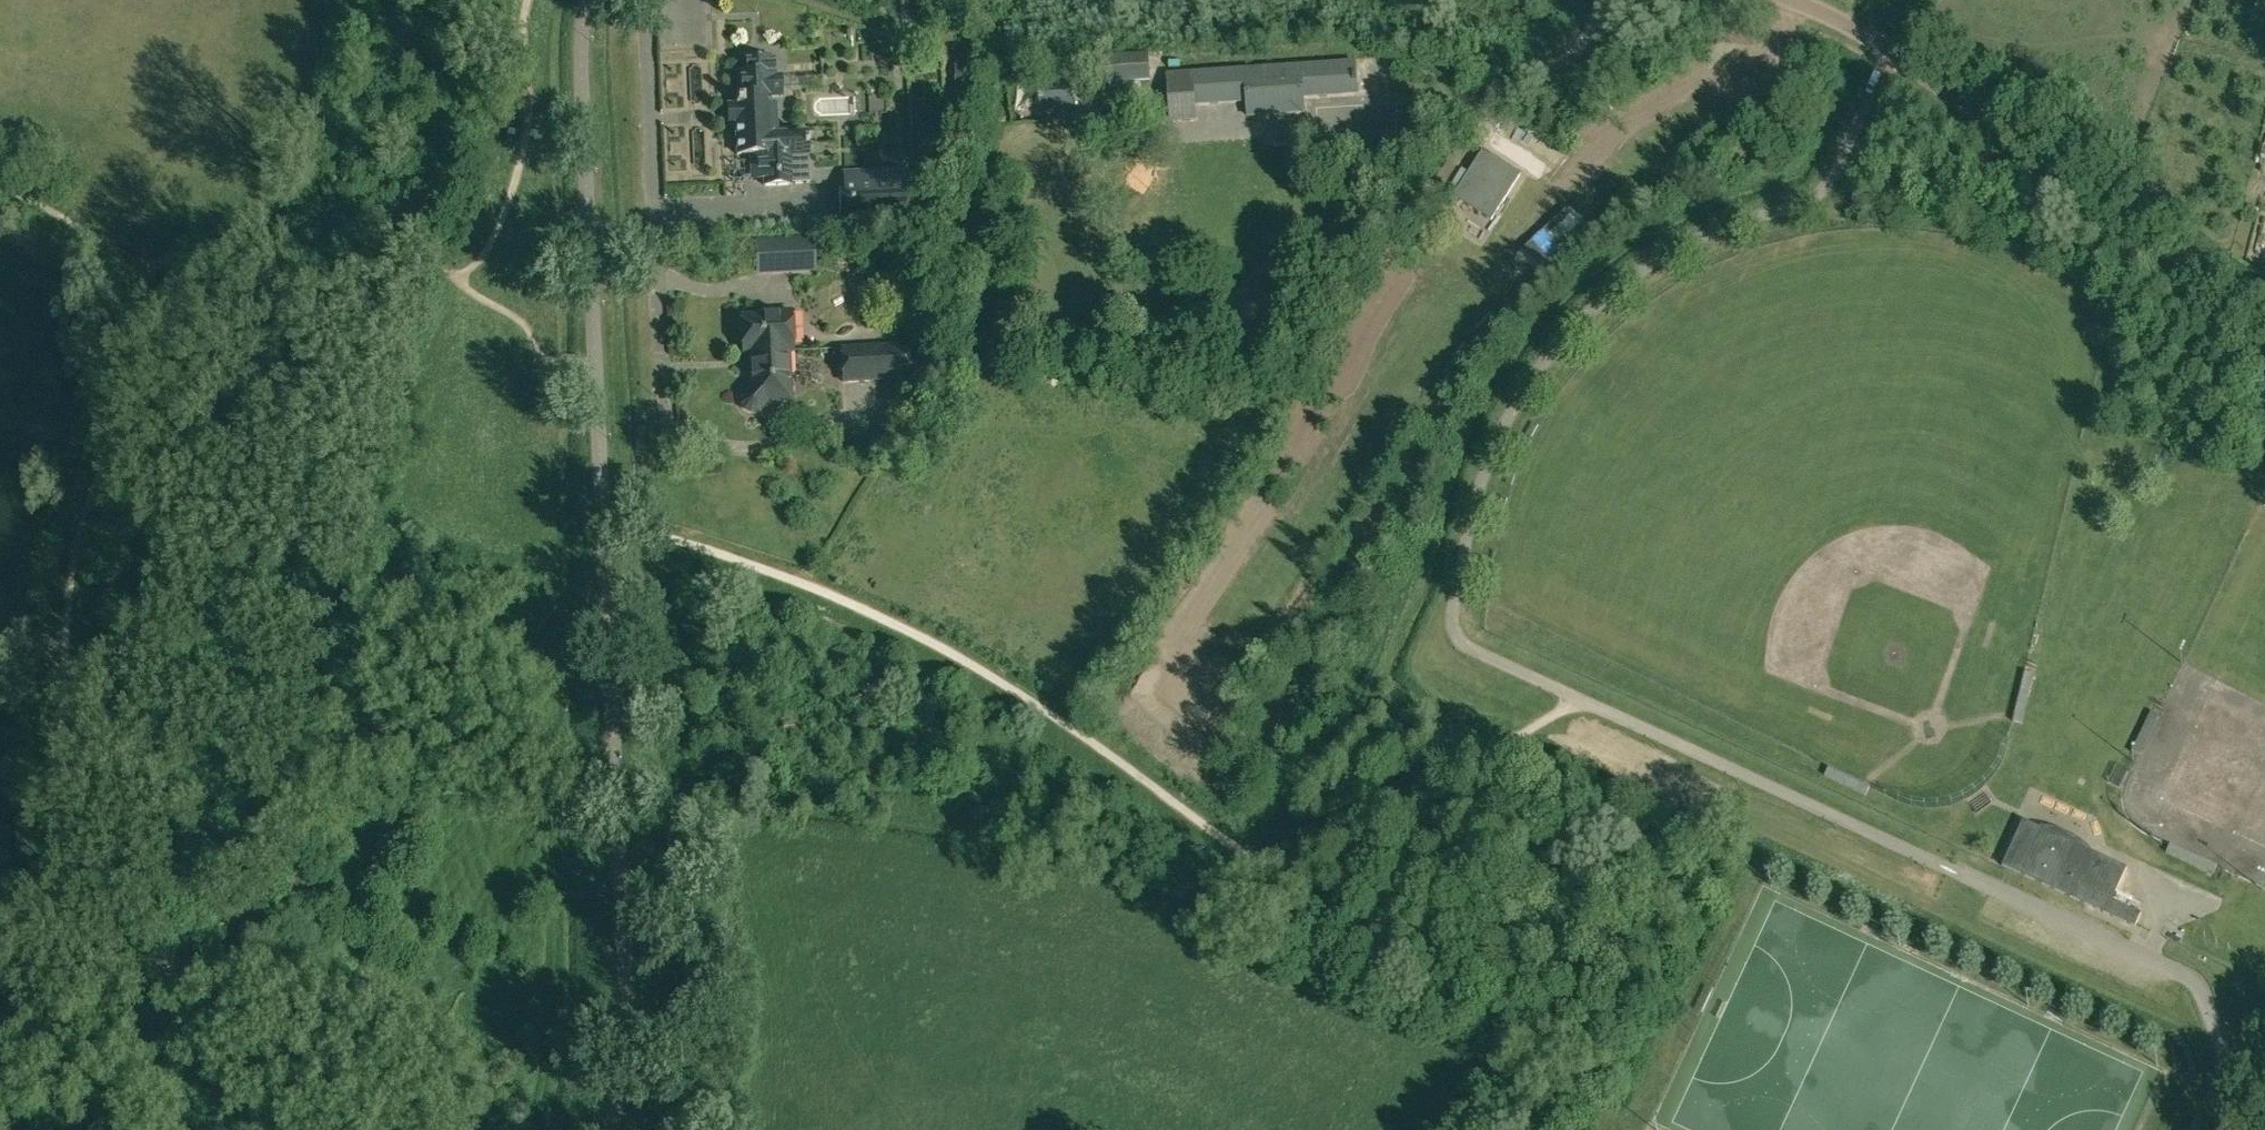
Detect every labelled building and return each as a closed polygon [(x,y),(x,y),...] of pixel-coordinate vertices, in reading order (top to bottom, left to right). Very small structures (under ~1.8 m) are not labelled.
[(1151,81),(1149,53),(1098,57),(1099,84),(1151,81)] [(769,57),(745,58),(746,72),(737,72),(739,95),(737,95),(737,97),(734,97),(735,104),(727,105),(728,124),(735,123),(737,154),(750,154),(751,173),(764,173),(764,185),(790,184),(790,183),(810,182),(808,154),(809,154),(808,131),(761,134),(760,105),(769,104),(769,95),(780,94),(780,96),(782,96),(781,76),(770,77),(769,57)] [(1196,120),(1195,105),(1248,101),(1249,116),(1304,113),(1303,98),(1357,94),(1356,81),(1358,81),(1357,75),(1356,75),(1355,62),(1174,74),(1177,121),(1196,120)] [(967,63),(954,64),(954,77),(968,76),(967,63)] [(1041,93),(1039,93),(1040,99),(1041,99),(1042,110),(1072,108),(1070,80),(1040,82),(1041,93)] [(964,94),(964,84),(955,84),(955,95),(964,94)] [(1484,150),(1454,196),(1491,220),(1521,174),(1484,150)] [(850,173),(850,186),(839,187),(841,218),(907,214),(906,195),(915,195),(914,182),(906,182),(905,170),(850,173)] [(1446,179),(1437,172),(1430,184),(1439,190),(1441,191),(1448,180),(1446,179)] [(812,238),(752,241),(753,253),(773,252),(774,276),(797,275),(796,251),(813,251),(812,238)] [(743,353),(748,353),(788,351),(793,351),(791,311),(775,312),(776,315),(741,317),(741,321),(738,325),(738,336),(742,339),(743,353)] [(909,378),(909,363),(921,362),(920,344),(841,348),(843,382),(909,378)] [(788,351),(748,353),(749,357),(750,358),(751,367),(749,368),(750,386),(744,393),(741,398),(742,404),(745,409),(750,411),(756,411),(761,408),(767,401),(791,400),(788,351)] [(2023,820),(2002,865),(2135,927),(2141,913),(2112,900),(2127,868),(2023,820)]
